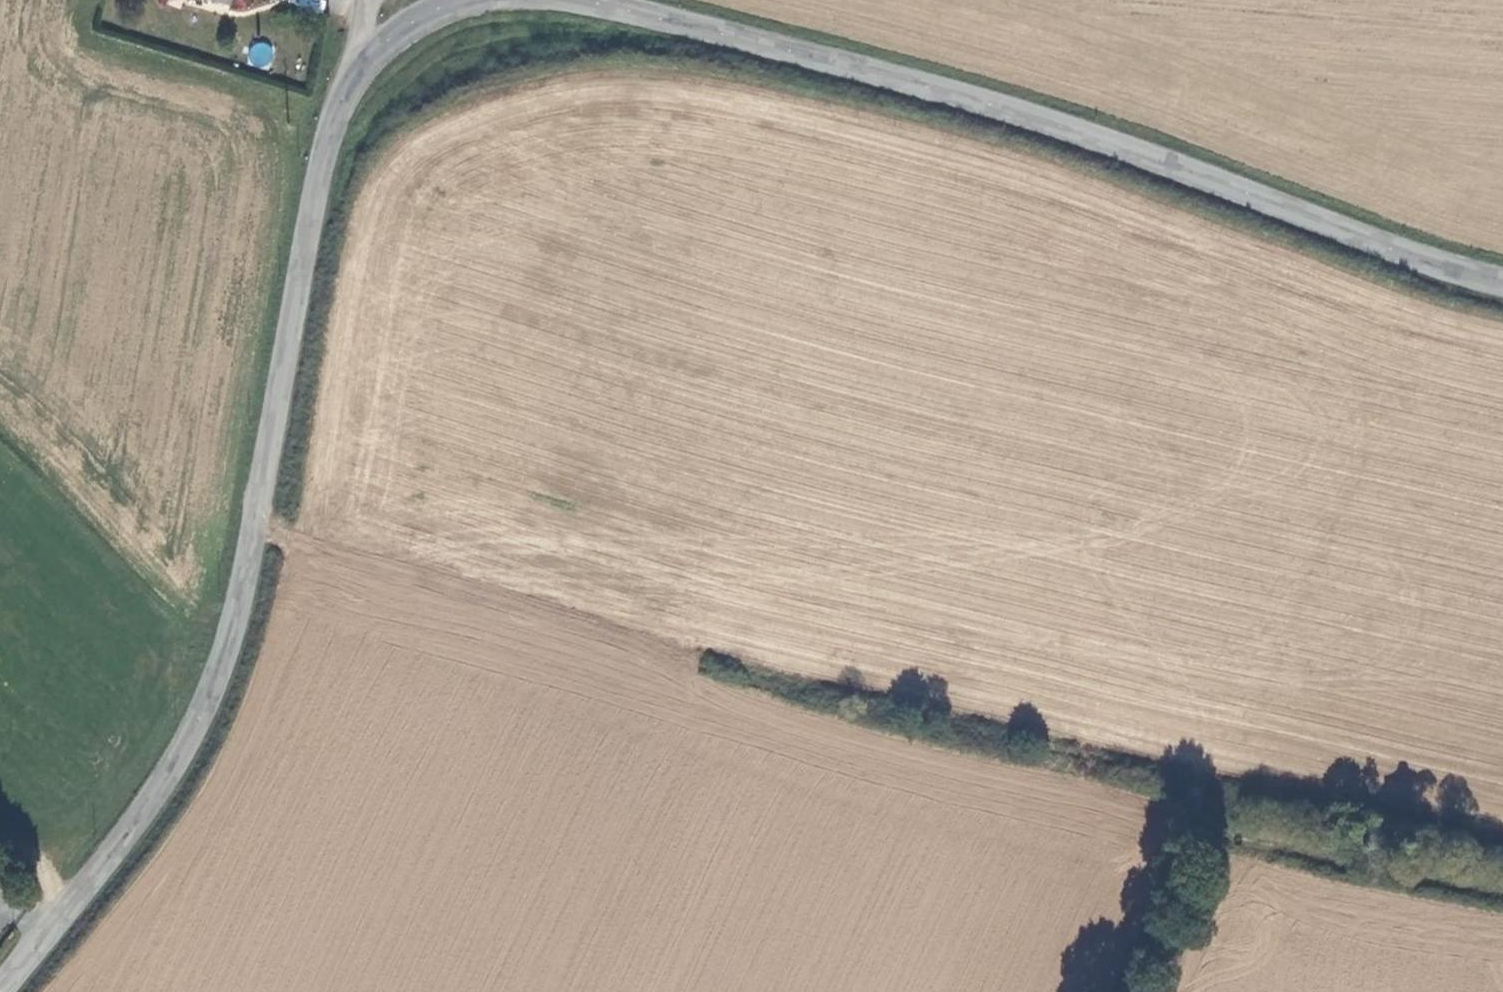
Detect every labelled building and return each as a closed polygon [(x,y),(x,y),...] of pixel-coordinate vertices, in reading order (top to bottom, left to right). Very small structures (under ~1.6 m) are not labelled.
[(291,4),(321,11),(323,0),(292,0),(291,4)]
